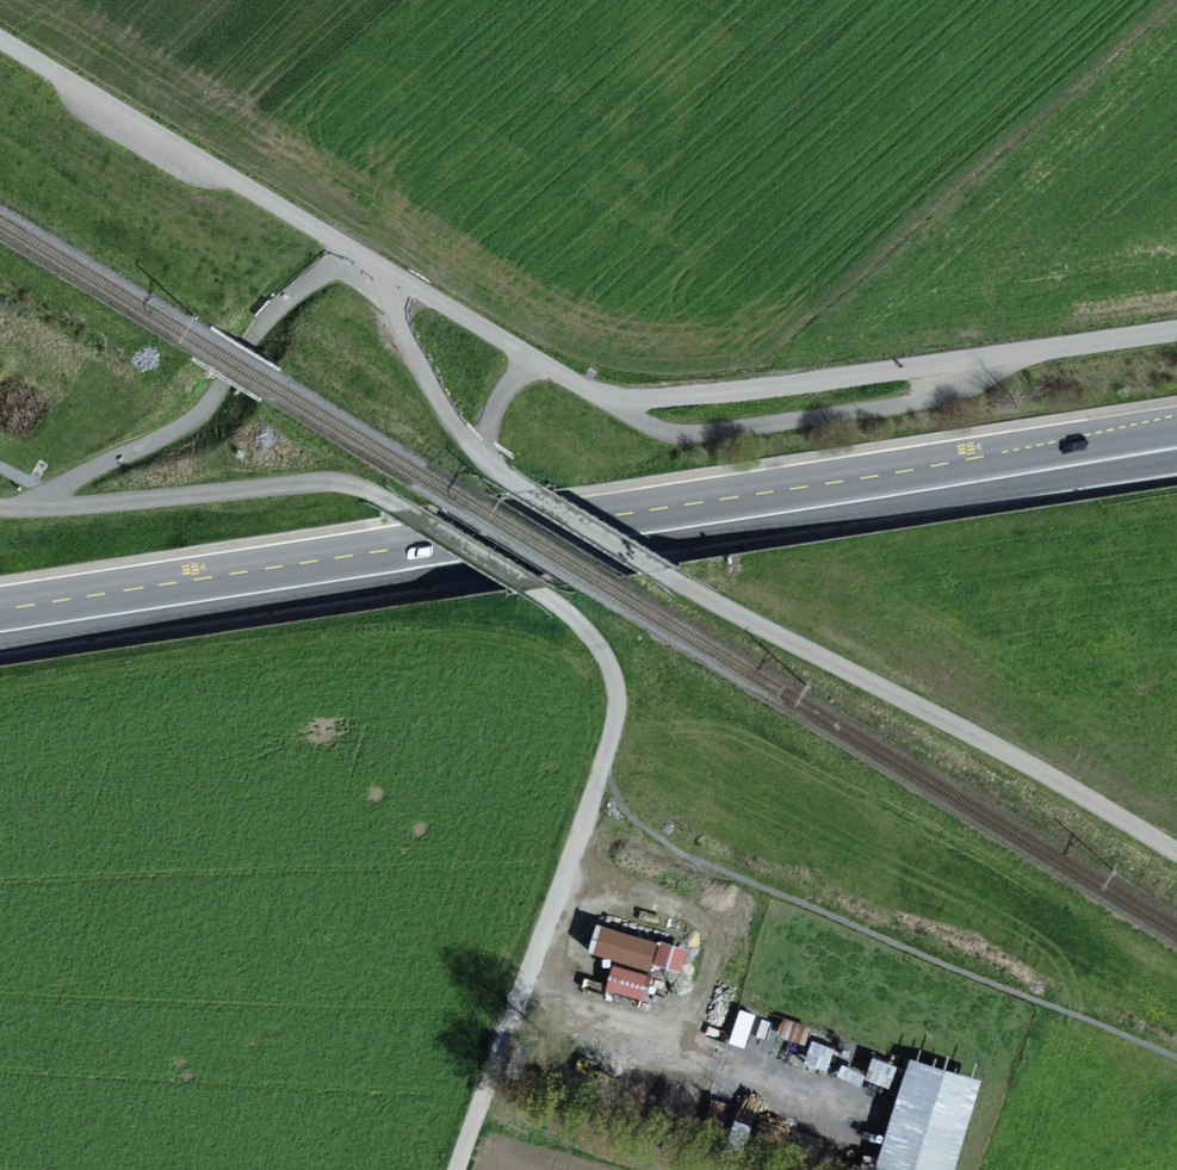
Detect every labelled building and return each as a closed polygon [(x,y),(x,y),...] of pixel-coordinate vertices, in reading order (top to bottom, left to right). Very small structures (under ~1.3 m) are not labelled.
[(659,943),(599,924),(589,953),(614,962),(650,972),(653,963),(659,943)] [(687,950),(659,943),(653,963),(682,971),(687,950)] [(650,972),(614,962),(607,988),(643,998),(650,972)] [(913,1067),(882,1169),(947,1169),(973,1085),(913,1067)]
